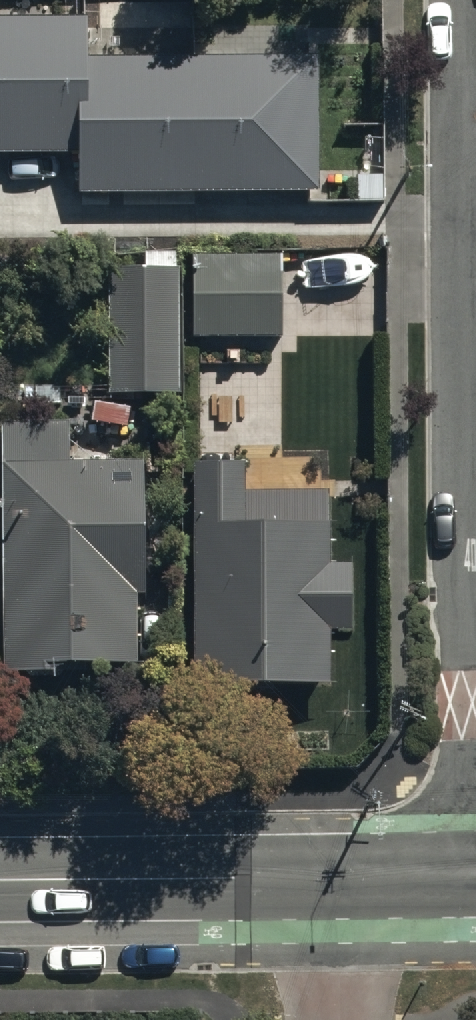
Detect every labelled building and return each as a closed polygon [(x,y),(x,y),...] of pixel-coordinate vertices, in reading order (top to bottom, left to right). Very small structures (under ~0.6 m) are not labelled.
[(0,1),(0,141),(76,139),(77,186),(317,179),(313,42),(85,49),(83,0),(53,0),(0,1)] [(278,243),(186,244),(187,329),(279,328),(278,243)] [(179,255),(104,255),(104,385),(179,385),(179,255)] [(0,408),(0,523),(2,660),(52,659),(52,649),(131,648),(130,584),(140,584),(139,452),(67,453),(67,407),(0,408)] [(283,449),(186,449),(186,669),(324,669),(324,622),(345,622),(345,553),(326,553),(326,481),(321,481),(321,456),(283,456),(283,449)]
